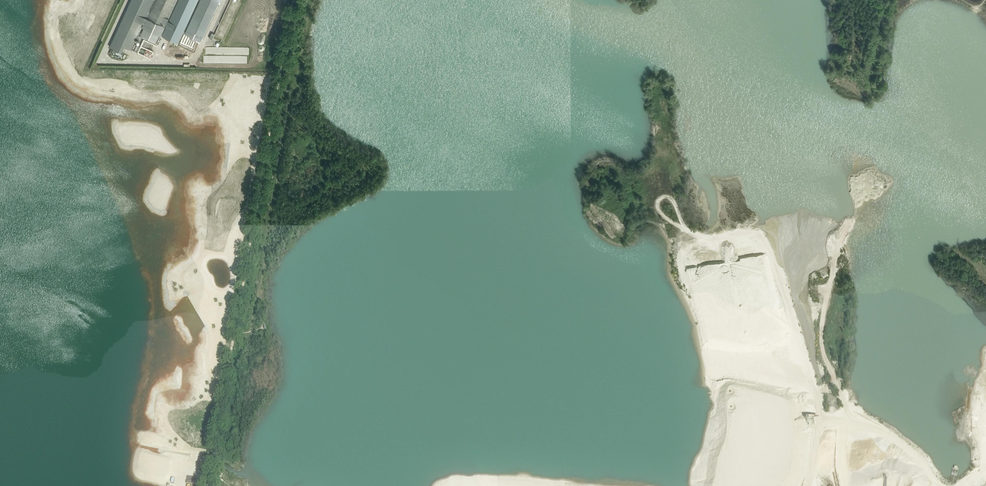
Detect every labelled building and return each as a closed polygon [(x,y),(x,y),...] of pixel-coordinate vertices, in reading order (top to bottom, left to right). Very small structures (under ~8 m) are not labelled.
[(114,36),(110,46),(118,50),(121,45),(131,50),(137,38),(141,40),(142,37),(157,44),(160,36),(158,35),(159,35),(161,35),(166,25),(167,25),(162,36),(178,43),(183,33),(190,35),(188,40),(194,43),(196,38),(201,41),(220,0),(131,0),(114,36)] [(204,55),(203,63),(247,63),(247,56),(233,55),(233,52),(234,52),(234,47),(206,47),(205,55),(204,55)]
